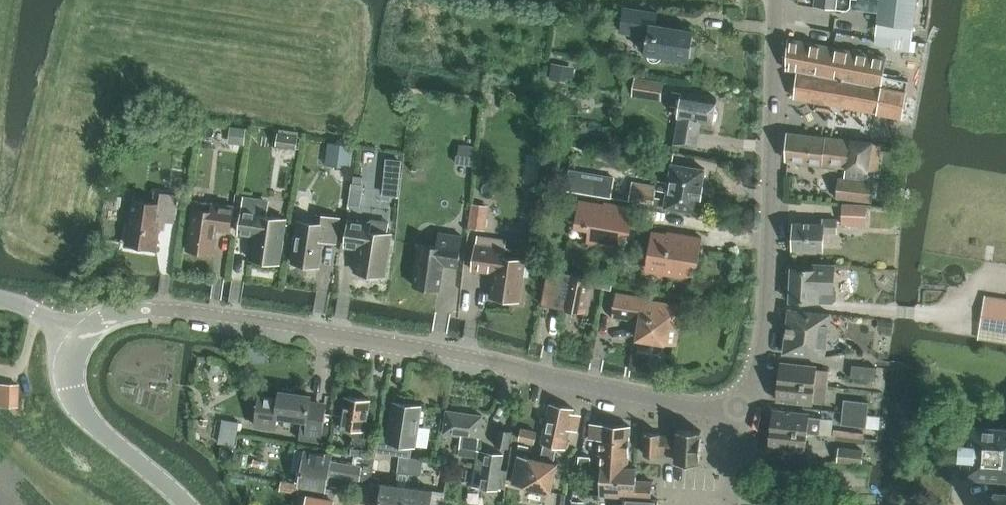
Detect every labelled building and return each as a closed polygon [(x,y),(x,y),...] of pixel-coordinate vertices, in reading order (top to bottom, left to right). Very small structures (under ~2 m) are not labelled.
[(837,8),(837,7),(848,9),(851,6),(856,7),(856,8),(879,11),(877,23),(913,28),(916,0),(816,0),(815,6),(837,8)] [(692,46),(694,31),(656,25),(658,13),(636,10),(635,12),(623,10),(620,30),(632,32),(632,33),(647,36),(645,53),(648,53),(649,57),(651,60),(654,62),(658,61),(661,59),(662,55),(689,60),(690,57),(694,57),(696,46),(692,46)] [(767,22),(767,11),(746,12),(746,23),(767,22)] [(876,47),(888,49),(890,40),(878,38),(876,47)] [(797,72),(794,98),(878,113),(901,118),(908,81),(883,76),(886,57),(788,39),(786,70),(797,72)] [(550,79),(569,82),(571,69),(552,66),(550,79)] [(633,96),(662,100),(664,82),(636,78),(633,96)] [(675,144),(696,147),(701,121),(713,123),(717,99),(673,91),(670,106),(680,108),(679,118),(675,144)] [(143,129),(158,131),(159,117),(145,116),(143,129)] [(229,143),(244,145),(246,129),(230,127),(229,143)] [(276,146),(297,149),(299,135),(278,133),(276,146)] [(837,200),(874,203),(875,179),(875,171),(881,172),(885,144),(851,140),(788,133),(787,161),(846,168),(845,177),(838,176),(837,200)] [(326,164),(351,167),(353,145),(328,143),(326,164)] [(458,165),(474,166),(475,149),(459,148),(458,165)] [(654,198),(656,191),(631,187),(629,201),(698,213),(705,169),(672,164),(666,200),(654,198)] [(615,178),(600,175),(570,170),(566,190),(611,197),(615,178)] [(138,245),(141,250),(148,251),(152,248),(156,248),(160,220),(173,222),(177,195),(156,192),(154,203),(133,200),(126,244),(138,245)] [(253,236),(250,259),(280,264),(286,220),(266,217),(268,204),(244,200),(239,234),(253,236)] [(590,226),(588,242),(604,245),(605,241),(621,244),(623,232),(630,233),(634,207),(608,203),(608,205),(580,200),(576,223),(590,226)] [(469,226),(485,229),(489,205),(472,202),(469,226)] [(186,250),(214,254),(217,230),(230,232),(234,206),(212,203),(211,211),(192,208),(186,250)] [(843,223),(866,224),(867,204),(843,203),(843,223)] [(292,262),(319,267),(323,240),(336,242),(340,219),(318,215),(317,224),(298,221),(292,262)] [(793,249),(823,250),(824,232),(837,233),(837,220),(823,219),(823,224),(794,223),(793,249)] [(355,272),(358,272),(361,276),(367,277),(371,274),(384,276),(391,234),(387,234),(389,223),(370,220),(370,223),(350,220),(346,246),(358,248),(355,272)] [(671,275),(688,278),(691,262),(698,263),(702,238),(671,233),(671,234),(653,231),(647,267),(671,271),(671,275)] [(413,286),(441,290),(444,266),(457,268),(462,236),(439,233),(437,247),(419,244),(413,286)] [(494,273),(490,297),(520,302),(526,260),(504,257),(506,248),(507,239),(478,235),(472,270),(494,273)] [(815,301),(832,302),(835,299),(835,292),(832,289),(828,289),(829,274),(834,274),(834,265),(815,264),(815,270),(792,269),(790,301),(815,302),(815,301)] [(542,305),(585,313),(591,286),(611,289),(613,281),(592,278),(549,269),(542,305)] [(637,339),(676,345),(683,306),(644,300),(645,298),(616,293),(612,316),(640,321),(637,339)] [(1005,329),(1005,298),(986,295),(981,325),(1005,329)] [(784,353),(825,357),(830,314),(789,310),(784,353)] [(878,329),(892,330),(893,331),(894,321),(893,321),(889,321),(879,320),(878,329)] [(778,381),(828,387),(829,371),(817,369),(817,366),(781,362),(778,381)] [(851,378),(875,380),(877,368),(852,365),(851,378)] [(776,400),(813,404),(813,400),(827,402),(828,387),(778,381),(776,400)] [(1,406),(16,406),(17,384),(2,384),(1,406)] [(299,437),(322,440),(327,402),(309,400),(310,395),(294,393),(294,389),(283,388),(283,391),(281,391),(280,397),(261,395),(255,424),(275,427),(277,415),(301,418),(299,437)] [(351,447),(363,448),(362,454),(375,457),(378,437),(365,435),(370,399),(344,395),(340,426),(353,428),(351,447)] [(843,412),(868,415),(869,403),(844,400),(843,412)] [(377,451),(411,456),(413,445),(416,445),(422,406),(394,402),(389,435),(380,434),(377,451)] [(542,444),(544,444),(541,460),(530,457),(530,458),(519,456),(512,484),(551,492),(558,463),(554,462),(557,447),(566,448),(574,409),(550,404),(542,444)] [(228,435),(244,434),(244,407),(227,408),(228,435)] [(460,446),(477,449),(482,415),(447,410),(443,432),(462,435),(460,446)] [(808,433),(820,434),(821,418),(809,417),(810,413),(773,410),(771,429),(808,433)] [(842,425),(866,428),(868,415),(843,412),(842,425)] [(628,466),(628,464),(631,424),(591,422),(590,437),(600,437),(599,452),(603,452),(602,464),(628,466)] [(1005,479),(1005,426),(963,424),(962,478),(1005,479)] [(495,441),(512,446),(516,433),(499,428),(495,441)] [(519,438),(534,441),(537,431),(521,428),(519,438)] [(645,454),(658,454),(658,453),(676,454),(676,460),(700,461),(701,429),(677,428),(676,434),(659,433),(659,432),(646,431),(645,454)] [(769,448),(805,452),(808,433),(771,429),(769,448)] [(837,461),(862,464),(863,451),(839,448),(837,461)] [(311,485),(327,488),(330,474),(350,478),(371,482),(375,457),(362,454),(362,456),(358,455),(356,464),(353,464),(331,461),(332,454),(306,449),(300,483),(311,485)] [(472,486),(498,489),(503,454),(477,451),(472,486)] [(397,485),(382,483),(379,504),(405,504),(407,486),(409,486),(410,472),(411,456),(399,455),(397,471),(398,471),(397,485)] [(410,472),(421,473),(423,457),(411,456),(410,472)] [(578,465),(590,465),(590,457),(579,456),(578,465)] [(600,494),(651,497),(652,478),(636,478),(637,465),(628,464),(628,466),(602,464),(600,494)] [(279,493),(298,493),(298,482),(280,480),(279,493)] [(335,489),(327,488),(311,485),(309,496),(308,495),(306,504),(333,504),(334,500),(333,500),(335,489)] [(432,489),(409,486),(407,486),(405,504),(430,504),(432,489)] [(995,490),(995,504),(1005,504),(1005,491),(995,490)] [(575,504),(589,504),(589,493),(575,493),(575,504)] [(658,498),(613,496),(612,504),(657,504),(658,498)]
